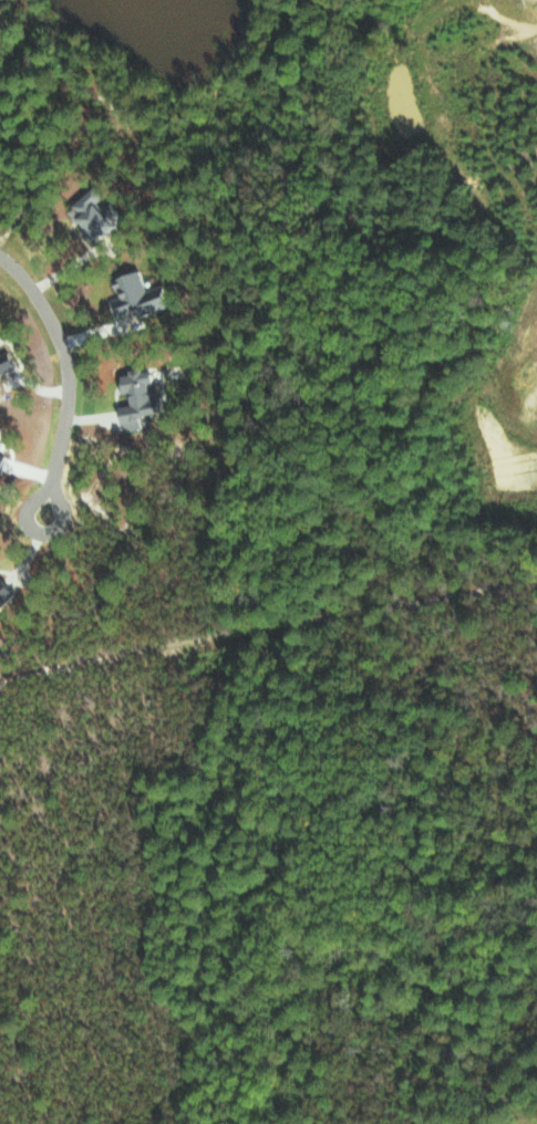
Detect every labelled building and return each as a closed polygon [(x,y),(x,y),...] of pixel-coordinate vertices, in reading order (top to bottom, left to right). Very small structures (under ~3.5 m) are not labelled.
[(77,201),(90,226),(85,229),(93,243),(127,225),(114,200),(110,201),(103,187),(77,201)] [(150,290),(145,273),(116,281),(119,290),(123,289),(126,297),(116,300),(121,316),(139,312),(140,315),(174,306),(168,285),(150,290)] [(16,351),(6,355),(0,342),(0,376),(23,366),(16,351)] [(128,431),(147,427),(145,418),(169,413),(165,390),(155,392),(153,383),(162,381),(159,366),(126,374),(130,393),(137,392),(139,403),(123,406),(128,431)] [(22,592),(7,577),(0,583),(0,613),(22,592)]
